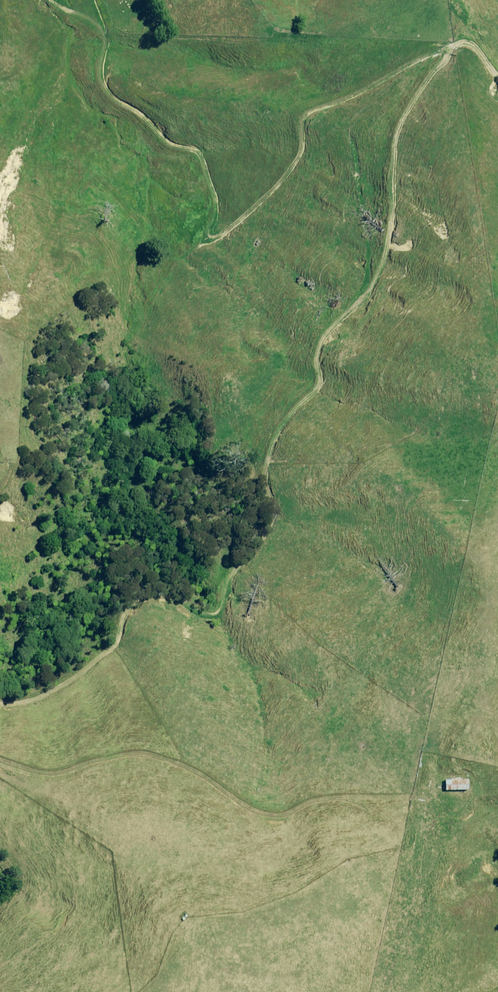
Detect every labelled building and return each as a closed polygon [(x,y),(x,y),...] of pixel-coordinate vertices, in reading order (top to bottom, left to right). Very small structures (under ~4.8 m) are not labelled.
[(467,779),(445,779),(445,790),(467,790),(467,779)]
